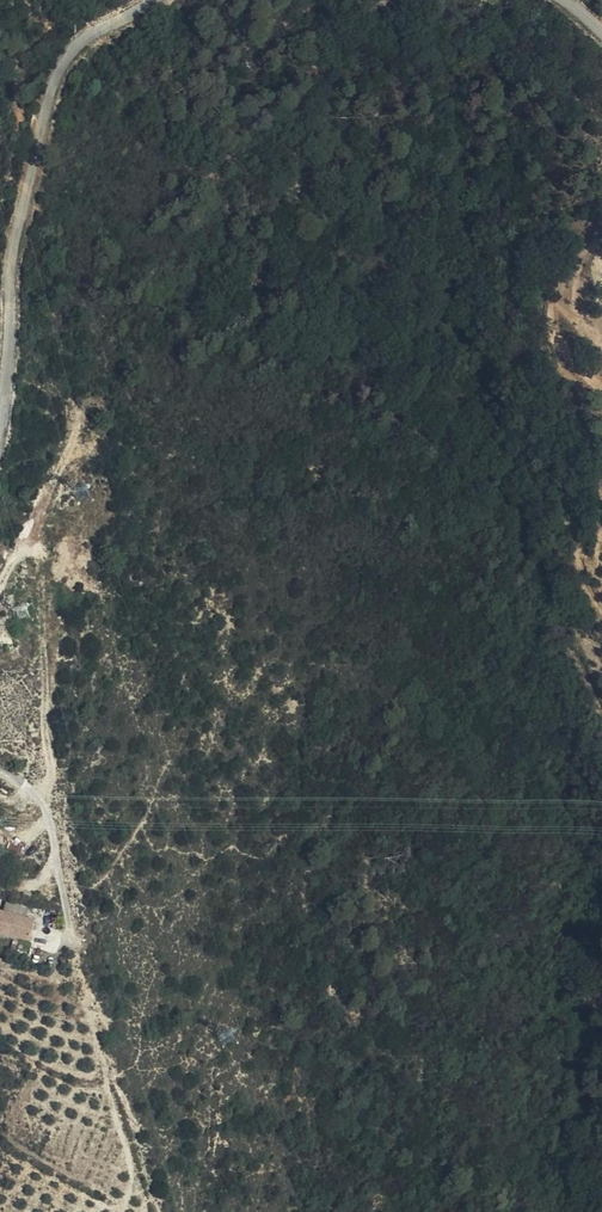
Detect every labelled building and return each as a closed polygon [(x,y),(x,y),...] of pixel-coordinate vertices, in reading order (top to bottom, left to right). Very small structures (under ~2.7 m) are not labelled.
[(0,924),(0,945),(23,950),(28,931),(0,924)]
